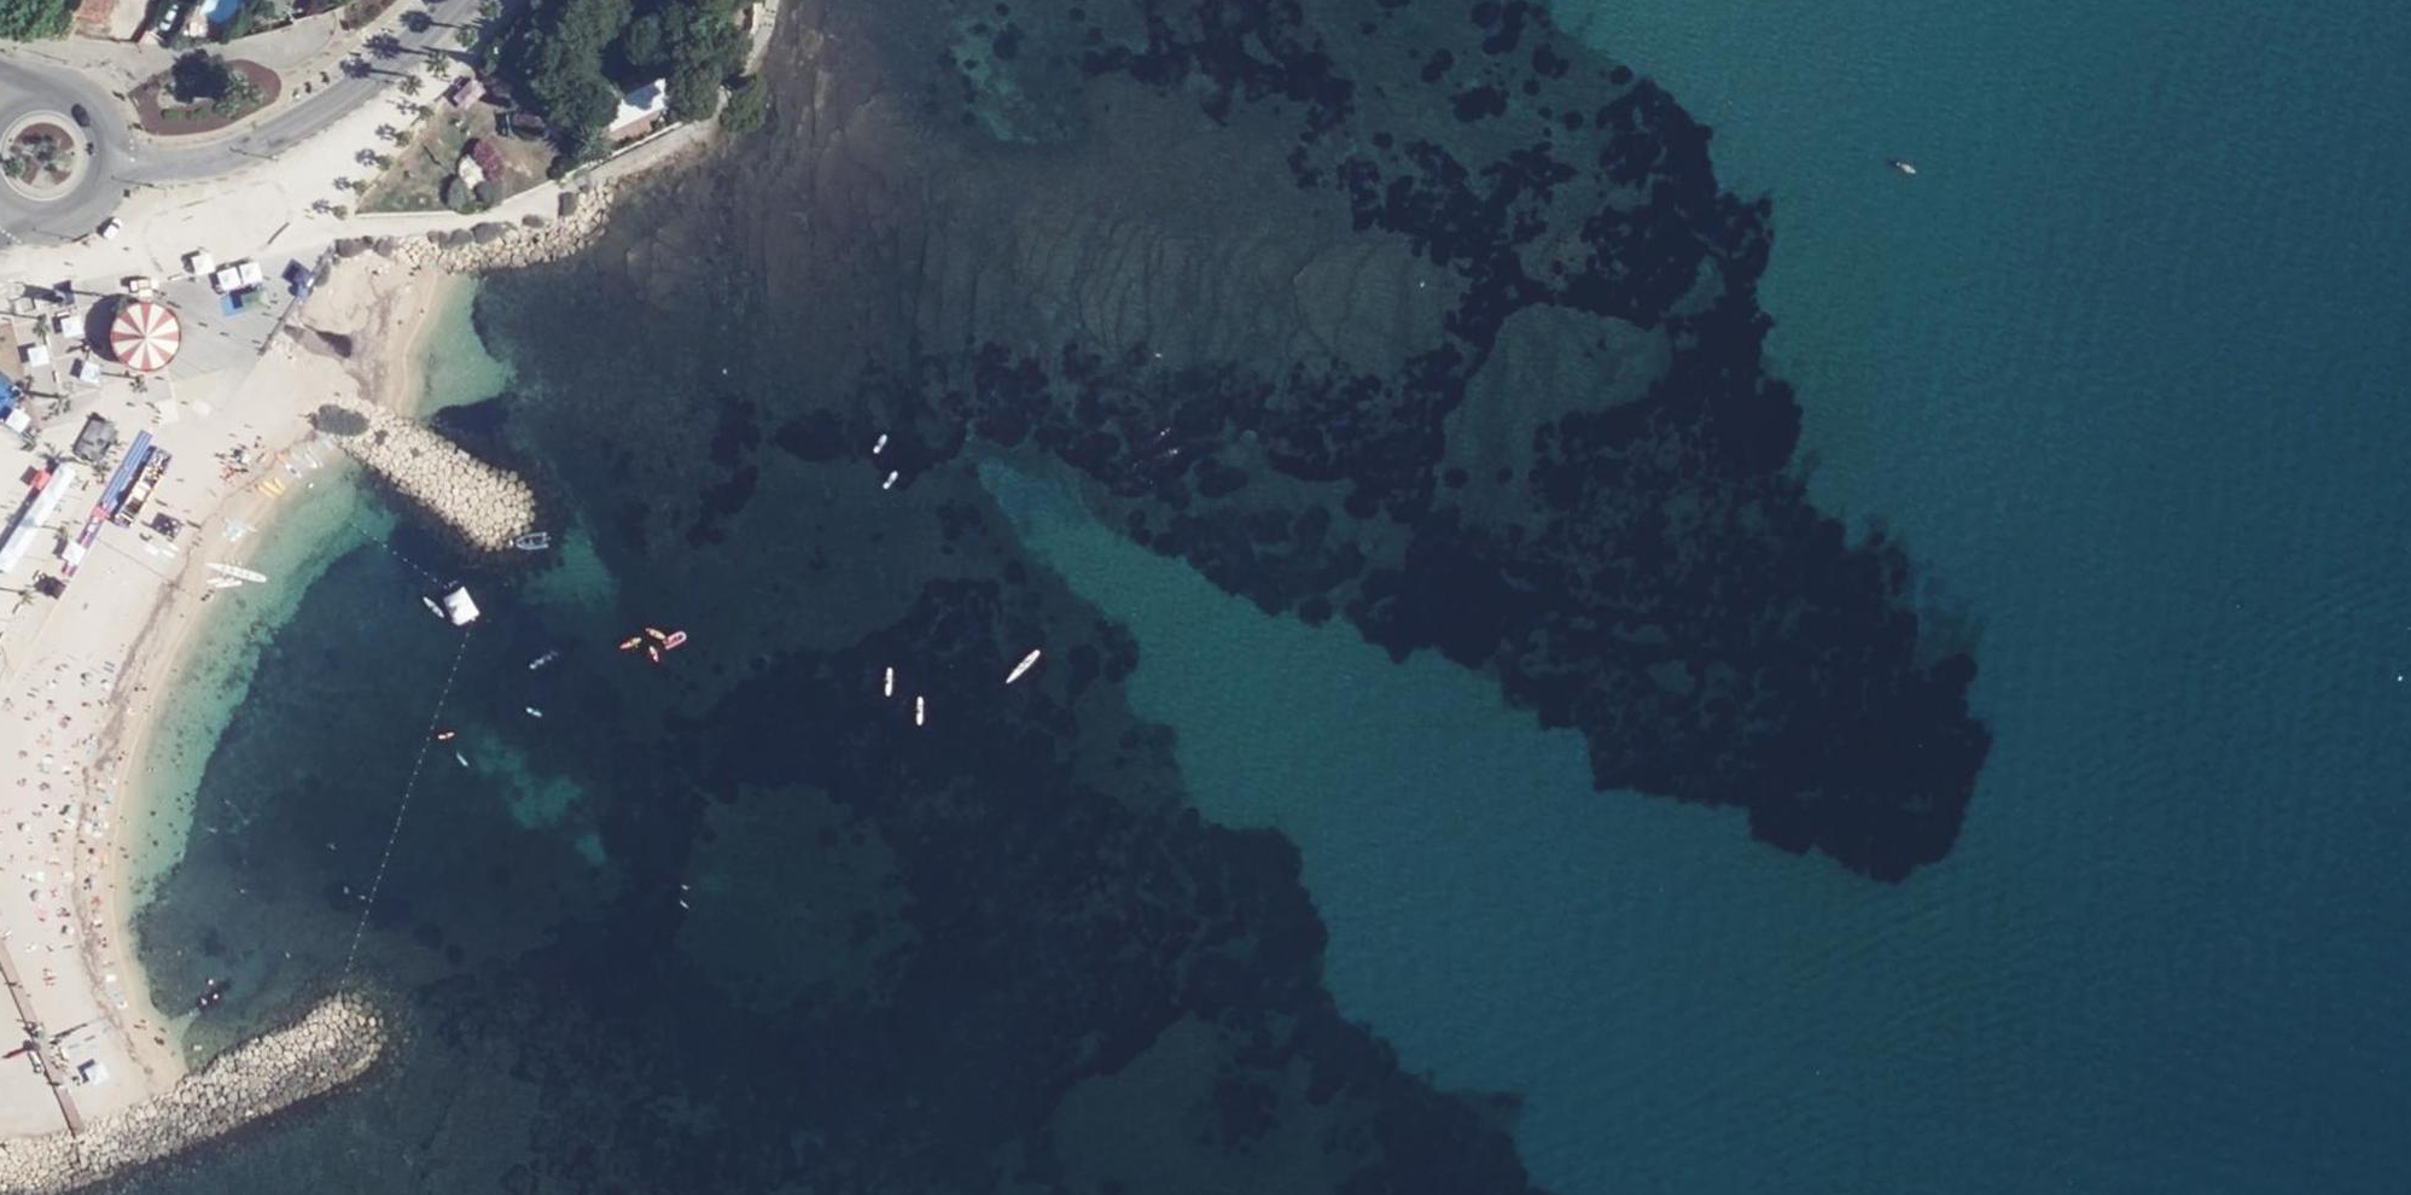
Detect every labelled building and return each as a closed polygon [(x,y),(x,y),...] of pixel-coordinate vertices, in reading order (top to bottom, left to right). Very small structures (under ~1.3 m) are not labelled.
[(75,16),(106,23),(118,3),(99,0),(85,0),(75,16)] [(327,14),(321,0),(289,0),(300,23),(307,21),(327,14)] [(481,147),(472,149),(464,155),(461,164),(461,173),(466,181),(474,186),(484,186),(492,182),(498,175),(500,166),(497,157),(490,150),(481,147)]
